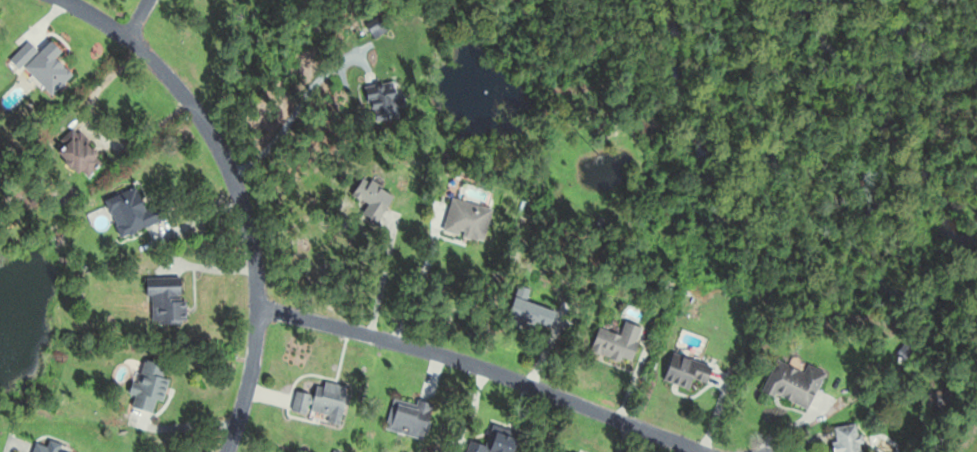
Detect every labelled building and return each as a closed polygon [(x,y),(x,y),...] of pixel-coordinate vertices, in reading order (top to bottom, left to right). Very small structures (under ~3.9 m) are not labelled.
[(53,95),(74,74),(57,58),(64,52),(52,40),(25,68),(53,95)] [(367,81),(368,88),(357,89),(360,113),(375,111),(377,123),(405,120),(399,76),(367,81)] [(104,161),(80,134),(60,152),(85,179),(104,161)] [(394,202),(385,185),(364,196),(373,213),(394,202)] [(147,207),(141,186),(107,197),(119,236),(169,220),(163,202),(147,207)] [(488,241),(494,207),(452,200),(447,234),(488,241)] [(185,276),(151,277),(151,323),(186,323),(185,276)] [(564,312),(517,298),(511,317),(557,332),(564,312)] [(600,327),(593,350),(635,363),(647,327),(628,321),(623,334),(600,327)] [(699,377),(708,383),(715,372),(681,351),(665,377),(689,391),(699,377)] [(828,372),(793,355),(789,363),(779,358),(765,389),(810,411),(828,372)] [(165,401),(172,379),(164,376),(167,365),(144,358),(133,394),(138,395),(134,408),(154,415),(159,400),(165,401)] [(292,412),(341,424),(349,388),(318,381),(315,395),(297,391),(292,412)] [(386,429),(425,440),(434,406),(395,395),(386,429)] [(860,423),(834,427),(838,451),(865,451),(860,423)] [(493,429),(482,451),(518,451),(522,442),(493,429)] [(50,442),(48,446),(38,443),(35,451),(79,451),(50,442)]
